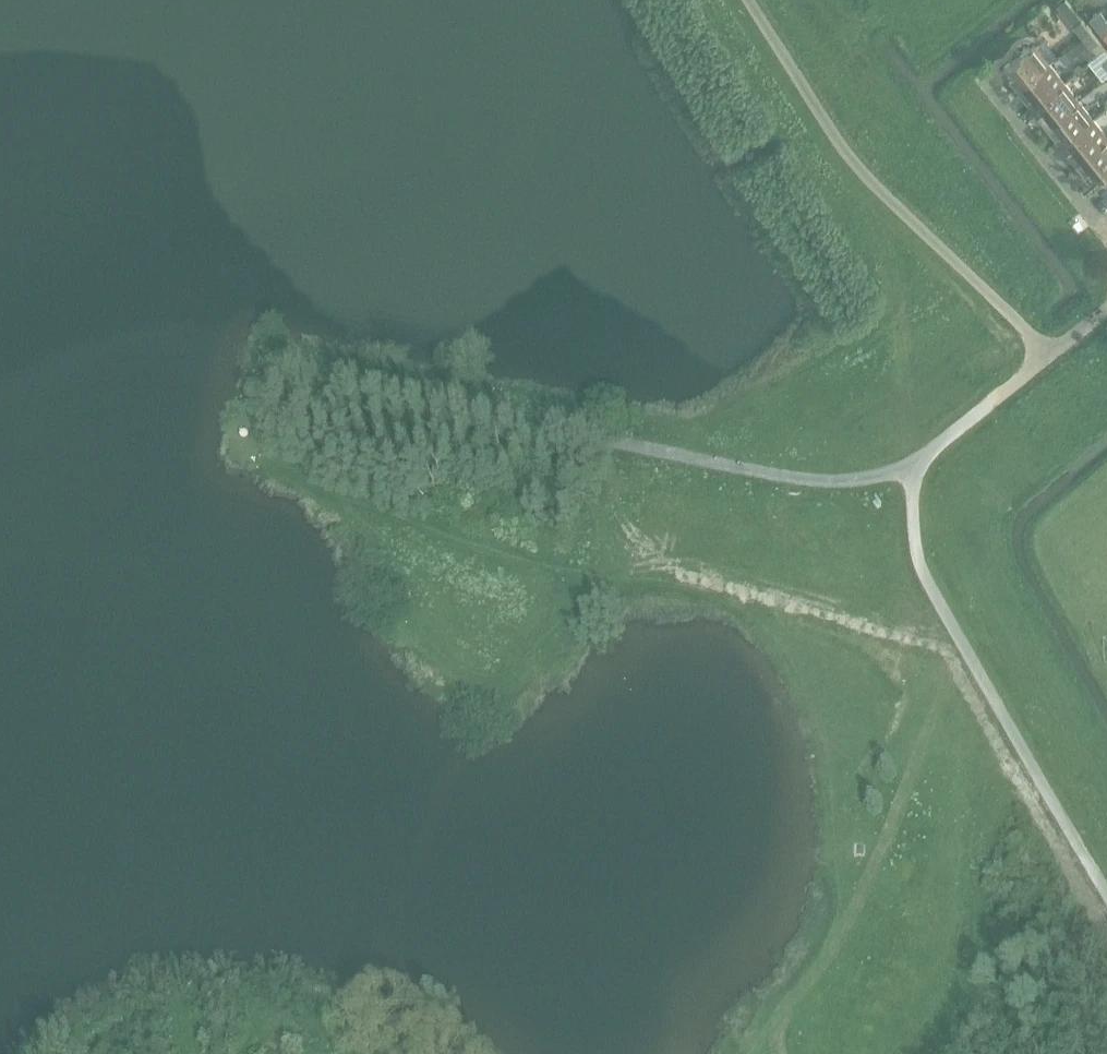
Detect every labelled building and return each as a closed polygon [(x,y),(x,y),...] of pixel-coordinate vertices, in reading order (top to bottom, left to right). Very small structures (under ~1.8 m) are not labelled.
[(1057,6),(1064,14),(1073,7),(1067,0),(1064,0),(1057,6)] [(1101,10),(1090,19),(1095,25),(1106,16),(1101,10)] [(1103,35),(1106,32),(1106,17),(1106,16),(1095,25),(1103,35)] [(1073,26),(1081,36),(1090,29),(1082,19),(1073,26)] [(1086,57),(1094,51),(1095,50),(1097,53),(1105,47),(1090,29),(1081,36),(1082,37),(1059,55),(1065,63),(1081,51),(1086,57)] [(1003,69),(1017,87),(1048,62),(1034,44),(1003,69)] [(1099,65),(1103,63),(1106,68),(1106,50),(1105,47),(1097,53),(1098,54),(1094,58),(1099,65)] [(1048,62),(1017,87),(1031,105),(1063,80),(1048,62)] [(1063,80),(1031,105),(1046,124),(1078,99),(1063,80)] [(1078,99),(1046,124),(1061,142),(1092,117),(1078,99)] [(1092,117),(1061,142),(1075,160),(1106,135),(1092,117)] [(1075,160),(1091,181),(1106,169),(1106,135),(1075,160)]
